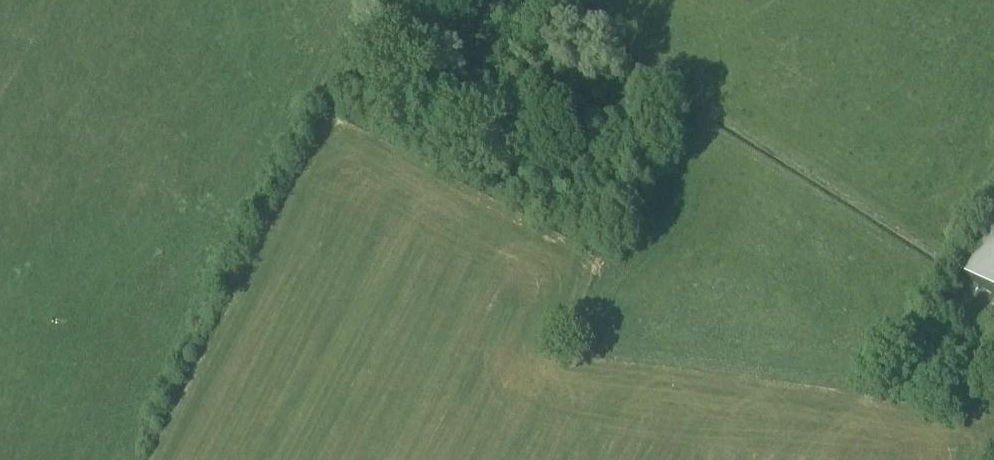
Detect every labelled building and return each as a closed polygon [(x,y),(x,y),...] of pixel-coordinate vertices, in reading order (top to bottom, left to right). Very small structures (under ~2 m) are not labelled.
[(977,280),(993,289),(993,247),(977,280)]
